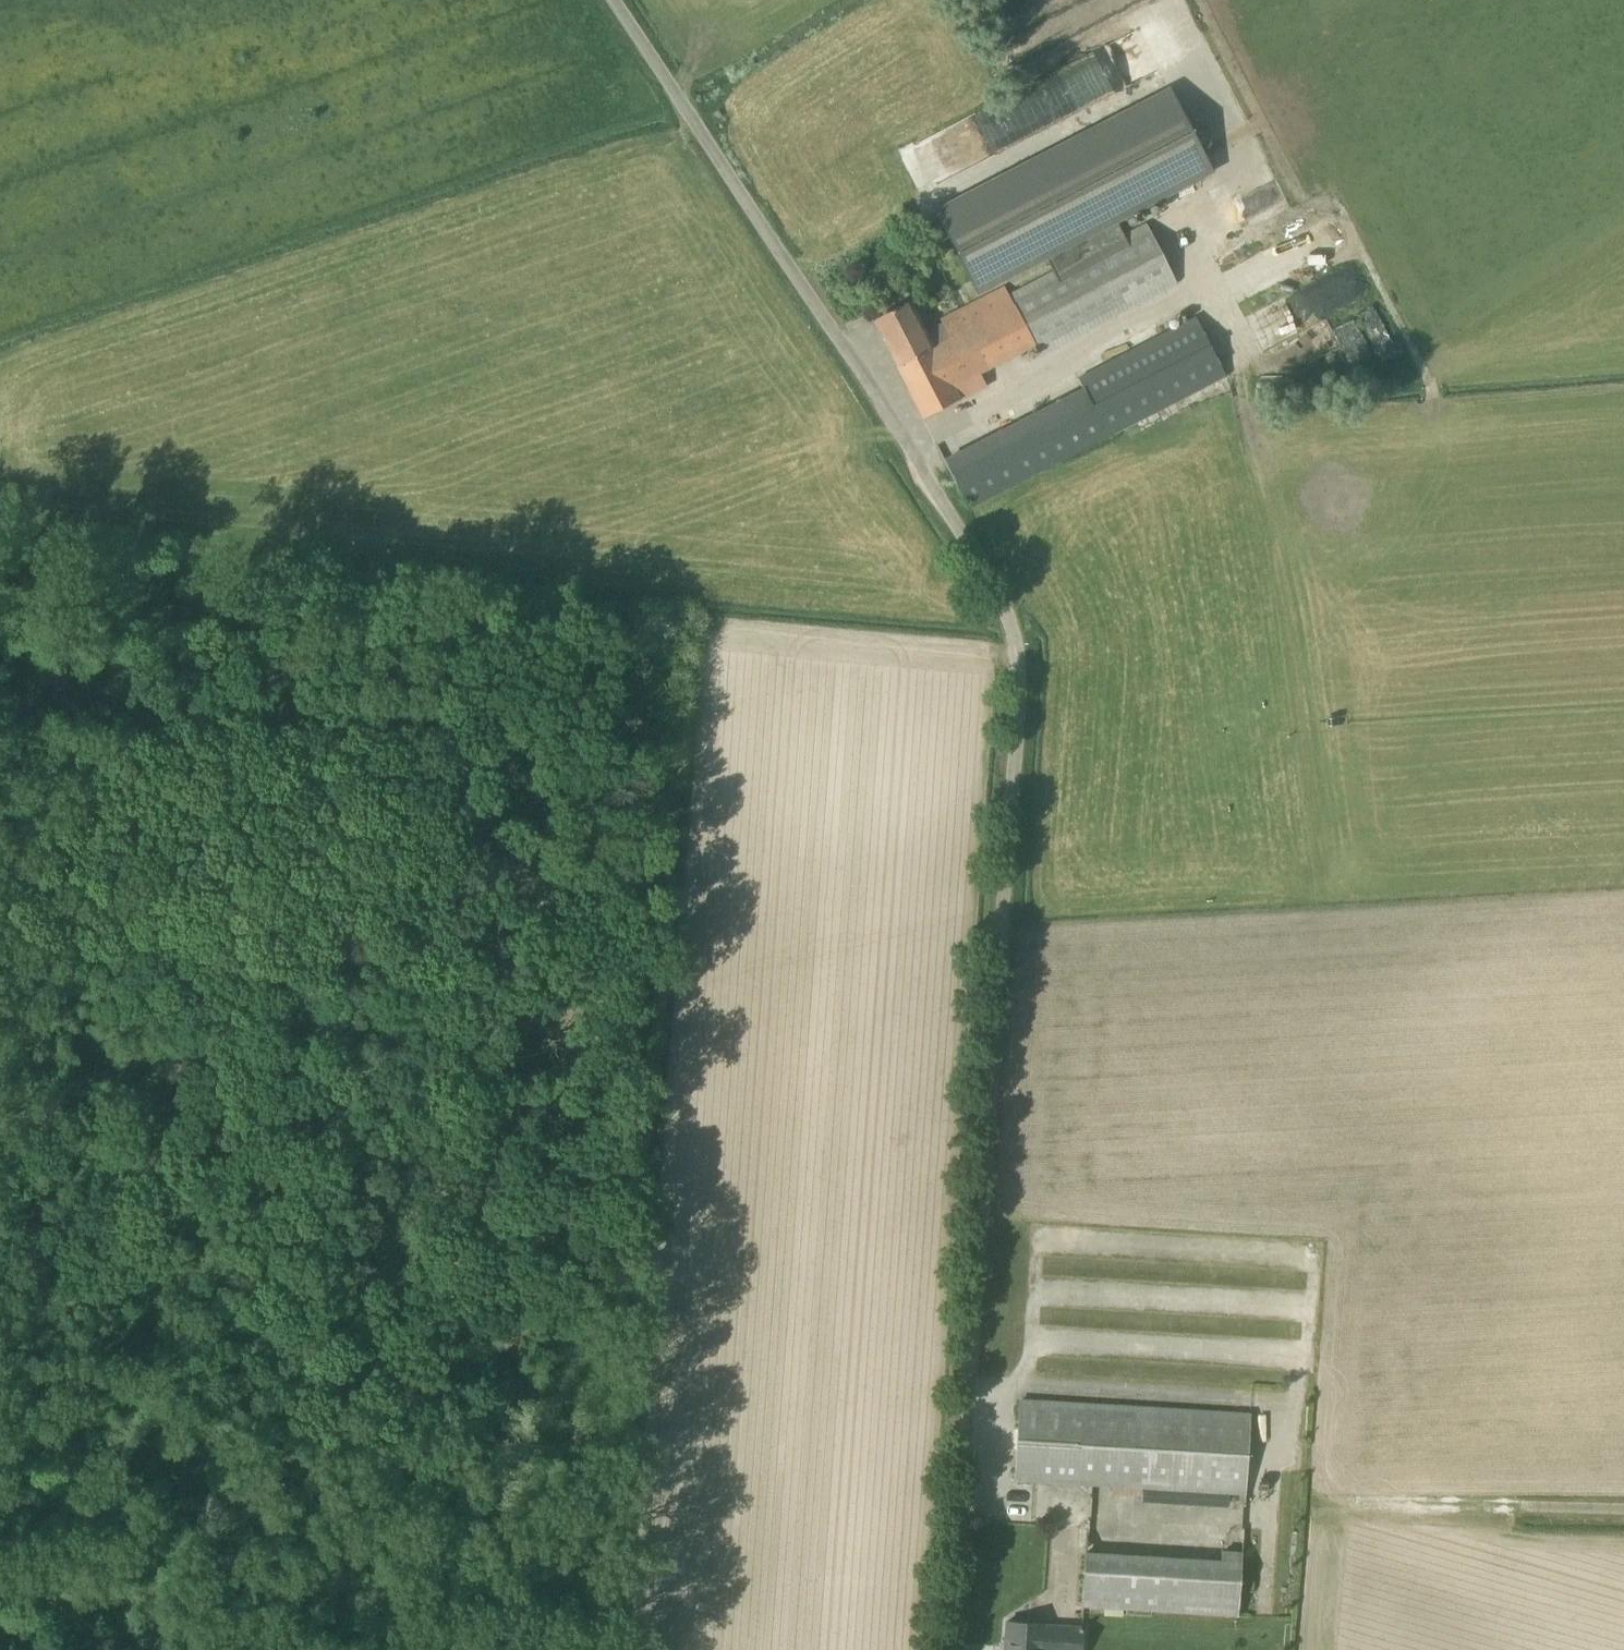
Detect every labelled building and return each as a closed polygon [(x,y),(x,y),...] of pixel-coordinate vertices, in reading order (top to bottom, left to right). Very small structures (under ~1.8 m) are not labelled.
[(1046,254),(1054,271),(1013,293),(1010,287),(926,330),(911,300),(873,319),(923,417),(986,385),(979,372),(1034,344),(1039,355),(1177,285),(1146,224),(1122,236),(1113,219),(1210,169),(1169,90),(935,212),(976,290),(1046,254)] [(1238,267),(1248,291),(1349,250),(1339,226),(1238,267)] [(1340,346),(1385,333),(1377,308),(1333,321),(1340,346)] [(969,507),(1226,376),(1196,317),(1077,377),(1084,390),(945,460),(969,507)] [(1245,1493),(1250,1415),(1020,1401),(1015,1479),(1112,1485),(1142,1487),(1245,1493)] [(1239,1616),(1242,1551),(1222,1550),(1221,1560),(1087,1552),(1084,1606),(1239,1616)] [(1087,1628),(1007,1621),(1005,1649),(1085,1649),(1087,1628)]
